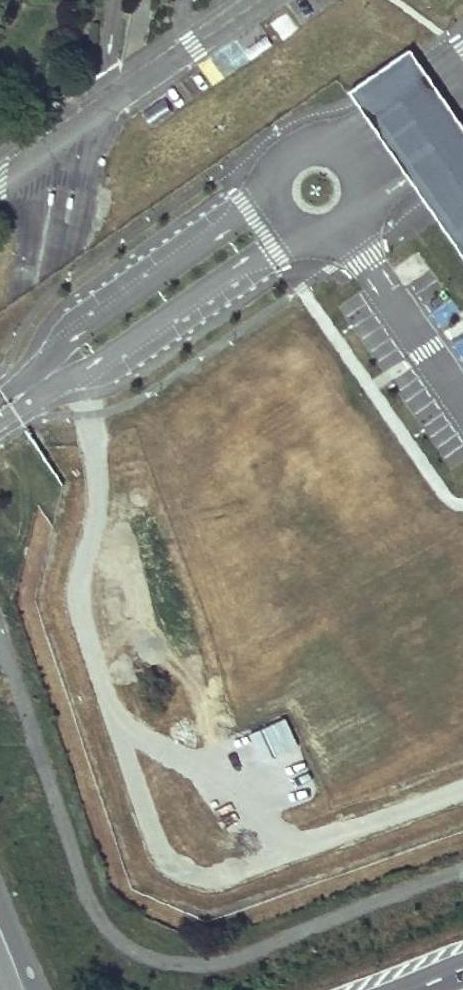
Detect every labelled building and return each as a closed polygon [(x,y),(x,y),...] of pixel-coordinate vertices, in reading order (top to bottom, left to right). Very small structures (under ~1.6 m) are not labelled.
[(462,207),(462,121),(460,117),(432,79),(408,47),(348,88),(373,124),(398,162),(439,223),(462,207)] [(439,223),(462,256),(462,207),(439,223)]
